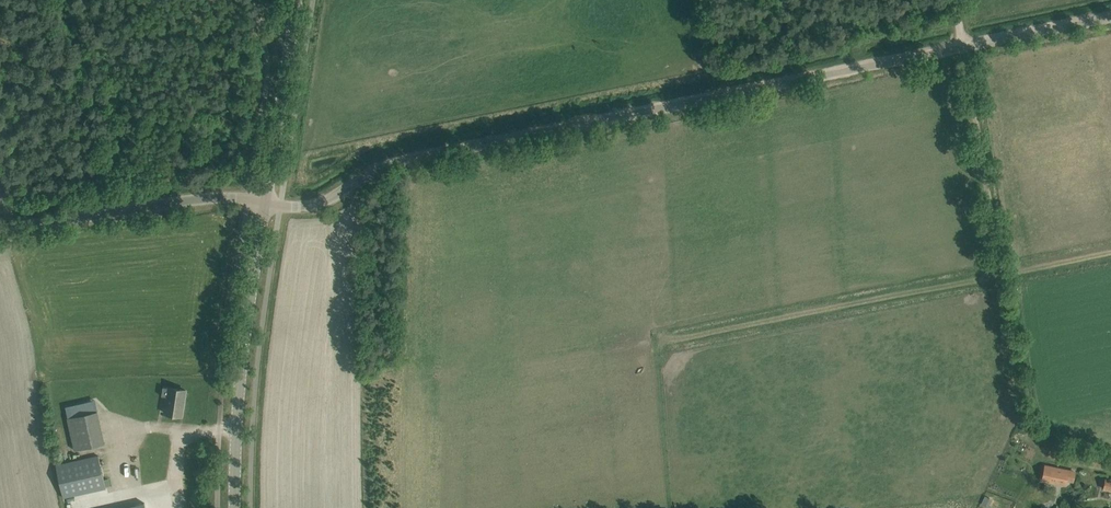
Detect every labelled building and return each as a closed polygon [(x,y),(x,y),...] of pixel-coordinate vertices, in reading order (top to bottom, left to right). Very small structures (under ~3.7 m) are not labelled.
[(168,396),(165,413),(182,415),(186,390),(163,387),(161,395),(168,396)] [(100,411),(69,417),(75,449),(106,443),(100,411)] [(56,465),(63,497),(106,488),(99,455),(56,465)] [(1075,472),(1071,471),(1045,466),(1042,480),(1065,484),(1066,479),(1073,480),(1075,472)]
